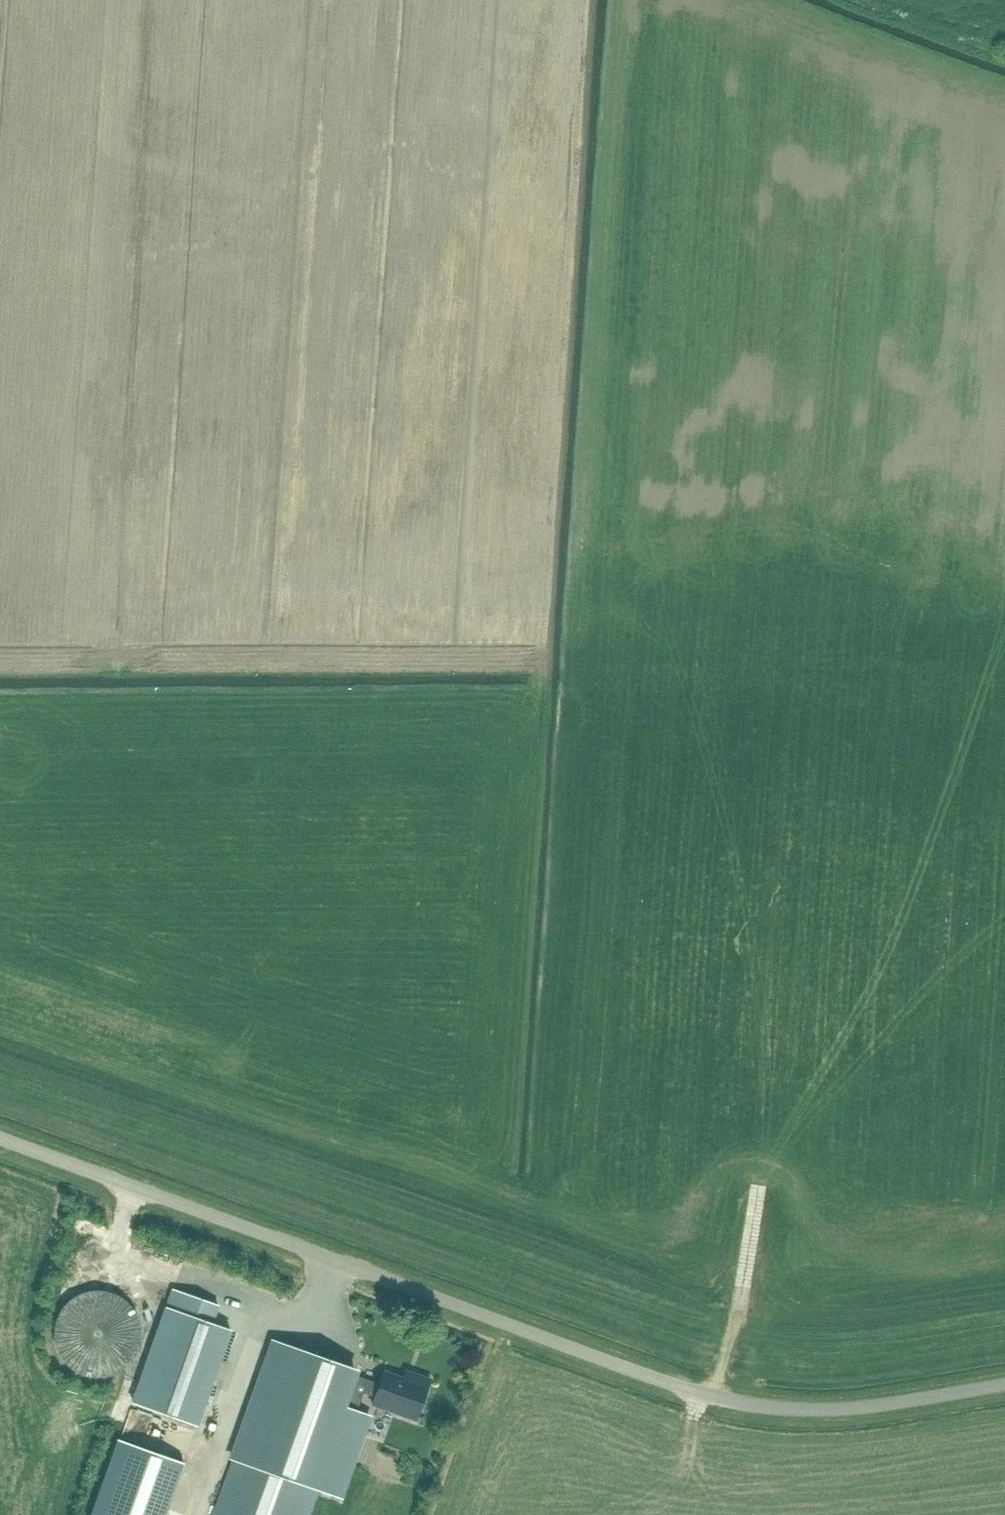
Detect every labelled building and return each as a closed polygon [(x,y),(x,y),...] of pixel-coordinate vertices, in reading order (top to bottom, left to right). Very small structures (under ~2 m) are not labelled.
[(104,1287),(97,1286),(84,1287),(77,1290),(71,1293),(65,1298),(60,1303),(56,1310),(53,1317),(51,1324),(51,1331),(52,1339),(54,1346),(57,1353),(62,1359),(67,1364),(73,1368),(80,1371),(87,1373),(95,1374),(102,1373),(110,1371),(116,1368),(123,1364),(128,1359),(132,1352),(136,1346),(138,1338),(138,1331),(138,1324),(136,1316),(133,1309),(129,1303),(124,1298),(118,1293),(112,1290),(104,1287)] [(163,1318),(129,1412),(193,1435),(227,1341),(212,1336),(218,1318),(184,1305),(178,1323),(163,1318)] [(240,1441),(343,1479),(366,1415),(356,1412),(363,1393),(374,1397),(372,1405),(415,1420),(430,1379),(413,1373),(410,1381),(383,1371),(379,1383),(352,1374),(354,1371),(274,1343),(240,1441)] [(118,1440),(92,1514),(164,1514),(183,1463),(118,1440)]
